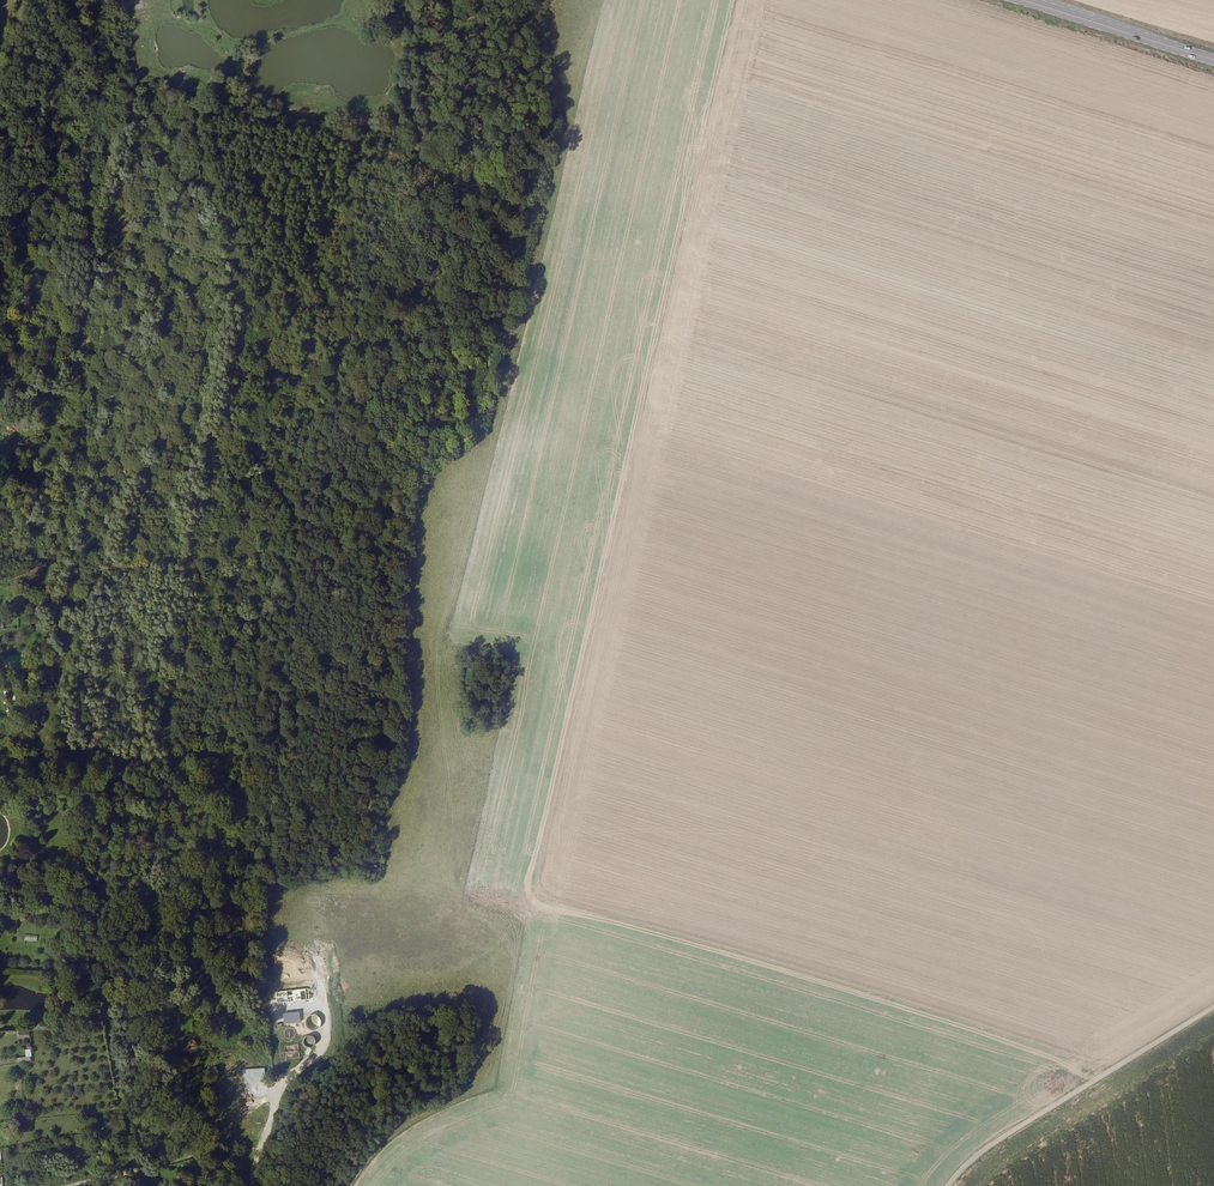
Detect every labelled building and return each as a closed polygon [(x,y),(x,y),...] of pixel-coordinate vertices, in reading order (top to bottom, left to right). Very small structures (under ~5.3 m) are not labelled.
[(300,912),(300,898),(287,899),(288,912),(300,912)] [(365,1008),(364,1009),(362,1012),(363,1014),(363,1016),(364,1018),(367,1020),(369,1020),(372,1019),(374,1018),(375,1016),(375,1013),(375,1011),(374,1009),(372,1007),(369,1007),(367,1007),(365,1008)] [(967,1051),(973,1027),(965,1025),(959,1049),(967,1051)] [(307,1049),(316,1044),(311,1036),(303,1041),(307,1049)] [(1023,1045),(1017,1064),(1022,1066),(1029,1047),(1023,1045)] [(298,1046),(287,1046),(287,1051),(288,1051),(288,1058),(298,1057),(298,1046)] [(30,1050),(25,1050),(26,1058),(23,1058),(24,1062),(32,1062),(30,1050)] [(958,1082),(960,1073),(938,1069),(936,1078),(958,1082)]
